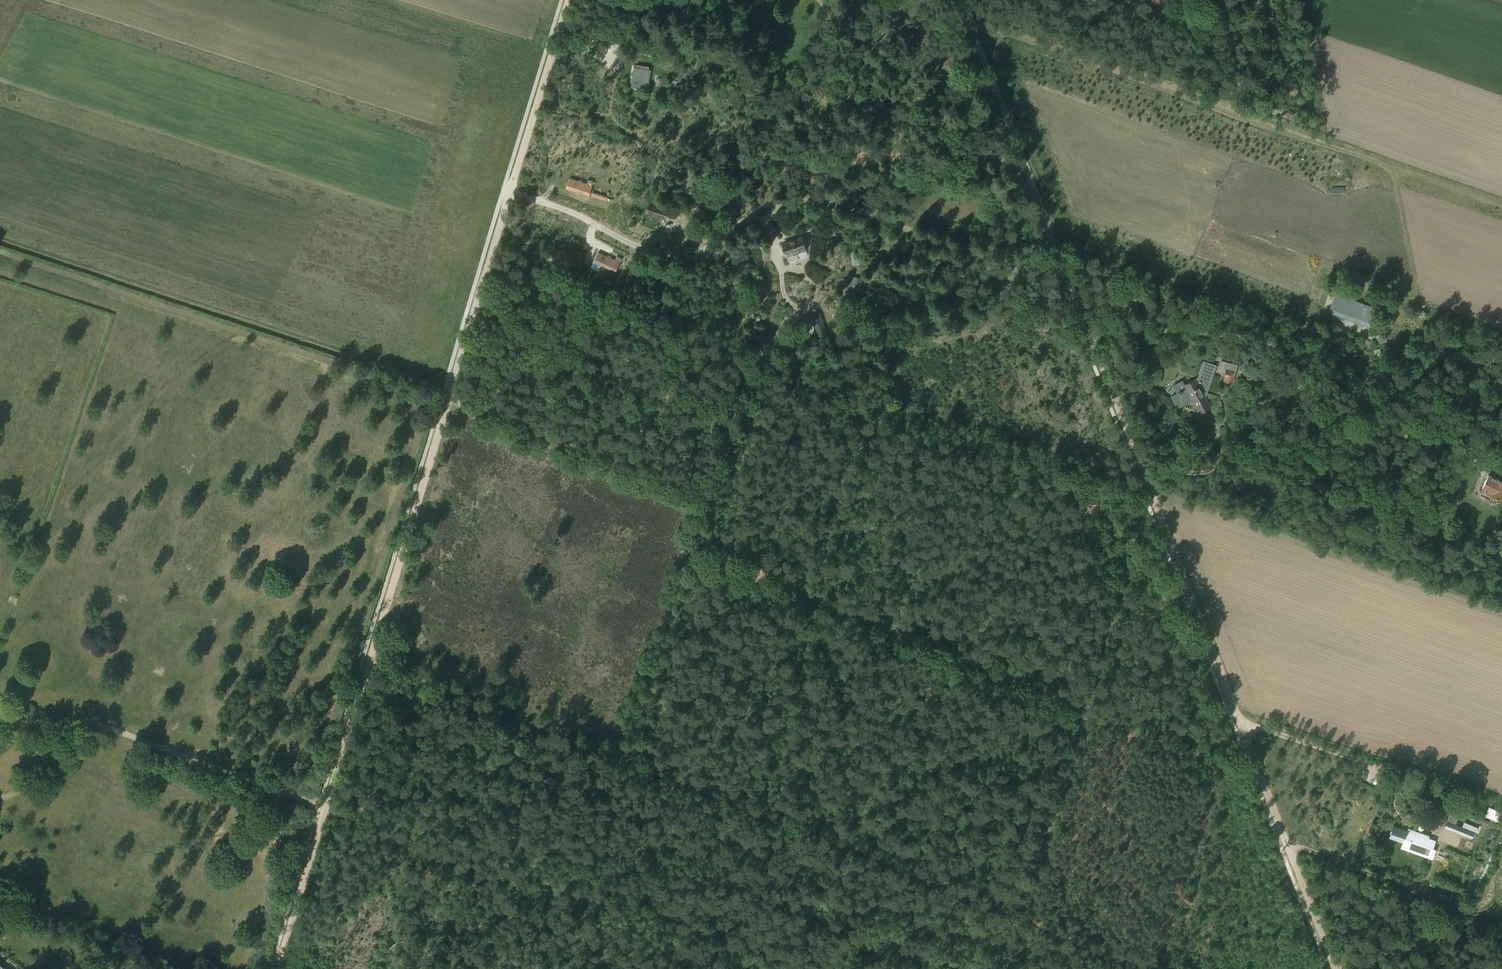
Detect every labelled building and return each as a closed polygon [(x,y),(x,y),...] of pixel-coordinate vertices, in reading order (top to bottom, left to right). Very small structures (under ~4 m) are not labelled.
[(632,82),(631,86),(647,89),(650,69),(649,69),(636,67),(634,67),(633,77),(632,82)] [(573,179),(570,189),(589,194),(592,185),(593,181),(588,179),(587,183),(573,179)] [(650,205),(647,212),(665,219),(668,212),(650,205)] [(797,237),(779,243),(785,262),(795,258),(793,251),(801,248),(797,237)] [(599,251),(594,262),(616,271),(621,261),(622,257),(617,255),(615,258),(599,251)] [(854,277),(852,289),(860,290),(862,278),(854,277)] [(1375,308),(1335,294),(1329,311),(1359,321),(1360,317),(1370,320),(1375,308)] [(821,313),(810,316),(817,336),(828,333),(821,313)] [(1177,393),(1172,396),(1178,407),(1193,400),(1199,412),(1211,407),(1205,394),(1211,374),(1213,375),(1216,366),(1204,361),(1198,381),(1195,380),(1185,385),(1183,379),(1172,384),(1177,393)] [(1222,363),(1220,369),(1226,370),(1223,380),(1232,383),(1236,366),(1222,363)] [(1483,492),(1492,495),(1492,498),(1501,502),(1501,482),(1497,480),(1497,481),(1489,478),(1483,492)] [(1459,815),(1451,812),(1444,827),(1453,830),(1455,824),(1459,815)] [(1385,835),(1383,842),(1401,849),(1404,841),(1411,843),(1414,834),(1381,823),(1378,832),(1385,835)] [(1463,827),(1459,834),(1473,838),(1475,832),(1463,827)]
